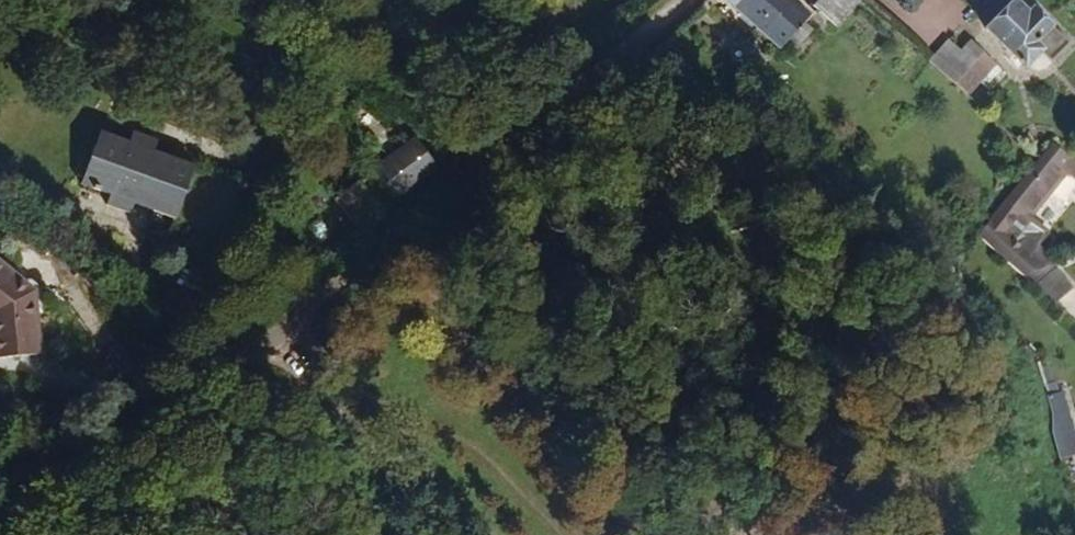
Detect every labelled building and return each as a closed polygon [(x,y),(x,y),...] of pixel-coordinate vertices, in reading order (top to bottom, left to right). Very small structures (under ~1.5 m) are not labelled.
[(758,0),(729,0),(745,15),(758,0)] [(810,13),(795,0),(758,0),(745,15),(781,45),(810,13)] [(860,0),(822,0),(817,6),(839,24),(860,0)] [(1053,56),(1068,39),(1033,5),(1028,10),(1020,2),(1010,11),(1004,6),(987,28),(1028,67),(1044,48),(1053,56)] [(970,97),(1000,65),(972,40),(960,54),(947,43),(929,62),(970,97)] [(472,138),(460,123),(445,134),(457,150),(472,138)] [(176,220),(197,166),(156,151),(131,141),(102,130),(82,183),(111,194),(107,204),(132,214),(136,205),(176,220)] [(156,151),(160,140),(135,131),(131,141),(156,151)] [(1063,132),(1057,139),(1072,152),(1074,155),(1074,141),(1063,132)] [(1032,195),(1072,152),(1057,139),(991,211),(1033,258),(1045,249),(1035,238),(1015,214),(1032,195)] [(394,199),(431,170),(408,142),(372,171),(394,199)] [(1074,163),(1074,155),(1072,152),(1032,195),(1039,201),(1074,163)] [(394,199),(372,171),(356,185),(379,212),(394,199)] [(1039,266),(1067,252),(1046,230),(1035,238),(1045,249),(1033,258),(1039,266)] [(35,287),(0,262),(0,356),(39,353),(35,287)] [(1056,267),(1040,281),(1057,301),(1073,288),(1056,267)] [(1057,359),(1051,344),(1044,348),(1050,363),(1057,359)] [(1068,368),(1062,369),(1057,359),(1050,363),(1057,382),(1065,410),(1074,406),(1074,386),(1068,368)] [(1065,410),(1072,433),(1074,432),(1074,406),(1065,410)]
